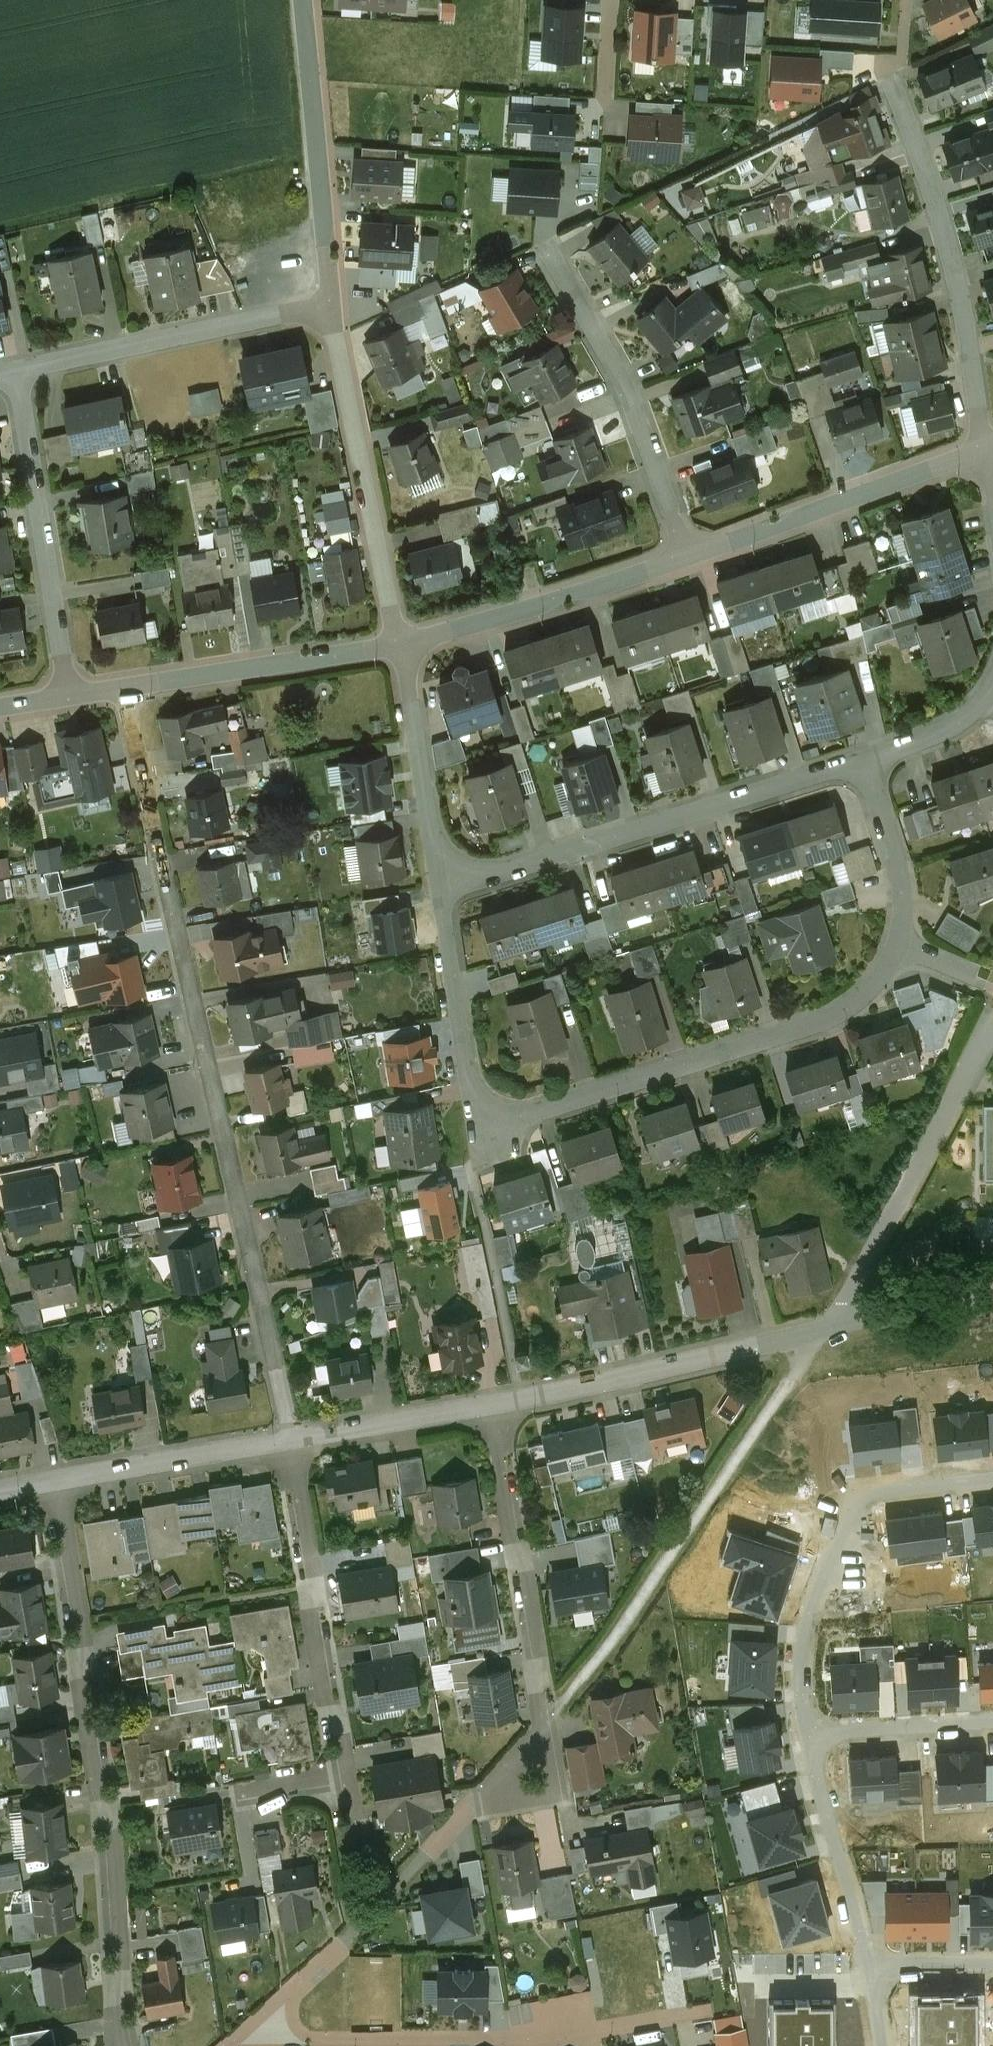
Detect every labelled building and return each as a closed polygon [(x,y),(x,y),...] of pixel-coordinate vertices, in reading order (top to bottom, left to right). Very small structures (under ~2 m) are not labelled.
[(446,1),(447,15),(459,15),(458,0),(446,1)] [(843,0),(814,0),(812,27),(829,28),(828,35),(872,38),(872,31),(877,31),(879,2),(843,0)] [(924,5),(939,36),(975,18),(967,0),(934,0),(924,5)] [(710,4),(708,26),(714,26),(712,60),(741,62),(743,44),(745,12),(737,12),(737,9),(737,6),(710,4)] [(583,8),(547,5),(543,56),(579,58),(583,8)] [(745,12),(743,44),(762,45),(765,11),(763,10),(763,11),(763,13),(745,12)] [(672,14),(657,13),(639,12),(636,57),(652,58),(655,58),(672,59),(672,53),(674,17),(674,14),(672,14)] [(674,17),(672,53),(692,54),(694,18),(674,17)] [(969,38),(976,53),(992,45),(992,26),(969,38)] [(819,75),(823,76),(828,72),(828,67),(854,69),(855,51),(821,49),(820,61),(819,75)] [(820,61),(774,57),(772,94),(818,97),(819,75),(820,61)] [(955,62),(918,77),(930,109),(967,94),(968,94),(967,94),(984,87),(973,60),(957,67),(955,62)] [(984,87),(967,94),(968,94),(967,94),(970,102),(987,95),(984,87)] [(534,110),(560,112),(561,96),(535,94),(534,110)] [(855,113),(841,118),(839,113),(818,123),(831,162),(831,164),(841,161),(885,146),(888,141),(884,131),(879,128),(874,112),(877,108),(873,96),(852,106),(855,113)] [(657,116),(658,102),(637,101),(636,117),(656,118),(656,116),(657,116)] [(658,102),(657,116),(672,117),(673,104),(658,102)] [(534,110),(529,110),(528,130),(532,130),(531,146),(574,149),(576,113),(560,112),(534,110)] [(636,117),(631,117),(629,153),(633,153),(632,157),(678,159),(680,118),(672,117),(657,116),(656,116),(656,118),(636,117)] [(944,145),(955,177),(992,165),(988,150),(992,148),(992,128),(992,129),(992,128),(979,132),(979,133),(944,145)] [(824,141),(804,147),(812,169),(831,162),(824,141)] [(363,147),(362,161),(396,164),(397,149),(363,147)] [(362,161),(357,161),(355,195),(399,198),(401,164),(396,164),(362,161)] [(600,163),(581,162),(581,161),(579,189),(599,190),(598,190),(600,163)] [(812,169),(797,174),(801,187),(845,173),(841,161),(831,164),(831,162),(812,169)] [(558,172),(512,169),(509,209),(555,212),(558,172)] [(801,187),(805,201),(856,185),(851,171),(845,173),(801,187)] [(864,183),(870,207),(874,225),(875,227),(907,218),(897,175),(864,183)] [(684,192),(689,207),(701,203),(703,199),(700,190),(696,188),(684,192)] [(967,213),(976,246),(992,241),(992,205),(967,213)] [(761,208),(744,213),(749,229),(766,224),(761,208)] [(597,217),(592,219),(603,235),(618,223),(623,219),(615,209),(597,217)] [(97,212),(82,215),(89,246),(104,243),(97,212)] [(705,218),(684,225),(701,244),(717,238),(705,218)] [(413,226),(363,223),(361,262),(362,262),(396,264),(410,265),(413,226)] [(618,223),(603,235),(590,246),(600,258),(620,283),(635,270),(635,269),(648,258),(618,223)] [(0,234),(0,271),(12,268),(4,233),(0,234)] [(876,242),(837,253),(842,268),(843,268),(862,262),(880,257),(880,256),(876,242)] [(868,285),(872,304),(902,296),(902,299),(905,298),(905,296),(930,289),(919,246),(886,254),(892,279),(868,285)] [(187,247),(146,256),(157,305),(198,296),(187,247)] [(90,251),(51,260),(62,313),(101,304),(90,251)] [(842,268),(837,253),(822,258),(828,278),(844,274),(843,268),(842,268)] [(880,257),(862,262),(868,285),(892,279),(886,254),(880,256),(880,257)] [(218,258),(196,262),(203,295),(235,288),(229,276),(218,258)] [(396,264),(362,262),(361,283),(380,284),(381,270),(396,271),(396,264)] [(396,271),(381,270),(380,284),(395,285),(396,271)] [(516,270),(497,282),(496,280),(480,290),(495,315),(496,314),(504,327),(499,330),(499,331),(537,309),(521,284),(520,285),(513,274),(517,272),(516,270)] [(984,281),(992,315),(992,279),(984,281)] [(388,301),(393,311),(426,296),(421,286),(388,301)] [(702,289),(675,311),(688,326),(686,328),(697,340),(725,317),(702,289)] [(393,311),(398,324),(420,315),(422,319),(434,315),(426,296),(393,311)] [(664,298),(638,320),(648,333),(649,332),(664,351),(679,339),(676,336),(686,328),(688,326),(675,311),(664,298)] [(887,307),(857,310),(858,323),(888,319),(887,307)] [(761,312),(752,316),(749,333),(751,341),(772,332),(761,312)] [(931,312),(886,324),(892,349),(938,338),(931,312)] [(400,328),(367,342),(384,384),(392,381),(398,396),(424,385),(418,370),(424,368),(419,356),(425,353),(419,338),(407,343),(400,328)] [(778,334),(738,349),(747,371),(761,365),(757,353),(781,344),(778,334)] [(938,338),(892,349),(899,377),(944,365),(938,338)] [(556,344),(527,358),(522,361),(532,380),(543,402),(576,384),(556,344)] [(298,346),(242,358),(253,405),(308,393),(298,346)] [(733,349),(704,360),(713,384),(742,373),(733,349)] [(854,351),(820,362),(828,385),(862,374),(854,351)] [(522,361),(527,358),(525,354),(501,365),(512,390),(532,380),(522,361)] [(816,373),(795,380),(802,401),(823,394),(816,373)] [(731,382),(709,390),(720,420),(742,412),(731,382)] [(940,382),(916,388),(919,399),(943,393),(940,382)] [(707,385),(673,397),(678,414),(680,413),(688,434),(720,422),(720,420),(709,390),(707,385)] [(220,388),(189,395),(193,418),(225,411),(220,388)] [(919,399),(911,401),(919,434),(954,425),(946,392),(943,393),(919,399)] [(332,393),(304,399),(311,431),(338,424),(332,393)] [(120,396),(65,408),(70,431),(73,449),(75,449),(101,443),(100,441),(120,436),(121,442),(120,443),(122,452),(136,448),(133,432),(127,433),(120,396)] [(870,399),(826,413),(838,447),(882,433),(870,399)] [(469,401),(431,412),(436,427),(474,416),(469,401)] [(541,407),(508,419),(513,431),(546,419),(541,407)] [(546,419),(513,431),(519,447),(552,434),(546,419)] [(777,448),(768,424),(731,437),(736,451),(760,442),(764,453),(777,448)] [(590,427),(553,440),(553,441),(557,440),(565,461),(563,462),(569,480),(604,468),(590,427)] [(70,431),(42,437),(47,468),(77,462),(75,449),(73,449),(70,431)] [(423,432),(390,445),(405,482),(437,469),(423,432)] [(136,448),(122,452),(127,475),(153,469),(148,446),(136,448)] [(739,458),(713,468),(710,458),(693,464),(696,474),(708,508),(751,492),(751,491),(758,489),(757,487),(751,489),(740,460),(746,458),(745,456),(740,458),(739,458)] [(501,475),(519,468),(516,459),(498,465),(501,475)] [(563,462),(544,468),(551,486),(569,480),(563,462)] [(153,469),(127,475),(129,490),(155,485),(153,469)] [(612,491),(574,504),(575,507),(575,508),(586,541),(624,527),(612,491)] [(124,495),(87,501),(94,548),(132,542),(124,495)] [(565,495),(532,506),(537,521),(560,513),(575,508),(575,507),(570,509),(565,495)] [(497,499),(437,513),(444,540),(481,531),(479,522),(501,517),(497,499)] [(345,501),(323,505),(329,532),(351,528),(345,501)] [(947,507),(902,521),(915,559),(959,545),(947,507)] [(575,508),(560,513),(571,546),(586,541),(575,508)] [(245,523),(230,525),(233,541),(238,574),(252,572),(245,523)] [(230,525),(214,528),(216,542),(217,544),(233,541),(230,525)] [(0,527),(0,568),(12,566),(9,545),(6,545),(3,527),(0,527)] [(869,540),(844,548),(847,562),(851,579),(878,570),(869,540)] [(233,541),(217,544),(216,542),(217,548),(219,563),(220,563),(222,577),(238,574),(233,541)] [(454,542),(409,554),(419,591),(463,579),(454,542)] [(971,583),(959,545),(915,559),(921,579),(926,594),(927,597),(971,583)] [(217,548),(178,555),(181,570),(219,563),(217,548)] [(355,548),(324,554),(334,603),(364,597),(355,548)] [(811,553),(760,569),(772,607),(823,591),(811,553)] [(847,562),(822,570),(831,598),(854,591),(851,579),(847,562)] [(181,570),(180,570),(185,592),(182,593),(188,629),(208,626),(208,624),(232,619),(232,621),(234,621),(227,584),(204,589),(203,584),(217,582),(216,578),(222,577),(220,563),(219,563),(181,570)] [(168,567),(141,572),(143,589),(171,583),(168,567)] [(760,569),(718,582),(730,621),(772,607),(760,569)] [(293,573),(251,581),(258,617),(299,609),(293,573)] [(921,579),(905,584),(909,598),(917,596),(917,597),(926,594),(921,579)] [(697,595),(654,608),(667,649),(709,635),(697,595)] [(909,598),(886,605),(891,621),(922,611),(917,597),(917,596),(909,598)] [(139,604),(97,612),(104,647),(146,639),(139,604)] [(925,622),(919,624),(920,626),(934,670),(973,658),(963,626),(979,621),(974,607),(925,622)] [(25,644),(19,608),(0,611),(0,648),(25,644)] [(654,608),(613,622),(625,662),(649,654),(652,660),(669,654),(667,649),(654,608)] [(922,611),(891,621),(895,634),(920,626),(919,624),(925,622),(922,611)] [(589,625),(547,639),(559,679),(575,674),(575,676),(601,668),(602,668),(602,667),(589,625)] [(738,631),(722,636),(734,674),(750,669),(738,631)] [(863,634),(828,645),(837,670),(841,669),(839,665),(856,657),(857,659),(868,657),(863,634)] [(722,636),(709,640),(721,678),(734,674),(722,636)] [(547,639),(505,652),(518,694),(545,686),(544,684),(559,679),(547,639)] [(750,669),(757,695),(780,688),(772,662),(750,669)] [(619,680),(613,663),(602,667),(602,668),(601,668),(615,712),(627,708),(619,680)] [(467,668),(461,666),(457,667),(454,672),(456,680),(469,676),(467,668)] [(837,670),(797,683),(804,704),(802,705),(812,737),(862,721),(852,689),(850,689),(844,671),(841,669),(837,670)] [(456,680),(440,685),(454,731),(500,716),(494,698),(485,671),(469,676),(456,680)] [(641,704),(632,675),(619,680),(627,708),(628,709),(641,704)] [(688,689),(662,697),(665,709),(679,705),(683,717),(696,713),(688,689)] [(506,695),(494,698),(500,716),(506,735),(517,731),(510,709),(506,695)] [(768,697),(725,711),(731,728),(736,726),(747,758),(784,746),(768,697)] [(524,704),(510,709),(517,731),(521,742),(535,737),(524,704)] [(162,720),(170,756),(203,749),(199,733),(225,728),(220,707),(195,713),(195,712),(162,720)] [(605,715),(589,720),(597,748),(613,743),(605,715)] [(687,723),(647,735),(663,785),(703,772),(687,723)] [(245,728),(230,731),(235,752),(238,763),(252,760),(245,728)] [(41,742),(14,748),(19,774),(22,781),(34,778),(41,806),(112,791),(99,729),(63,737),(68,764),(47,768),(41,742)] [(459,735),(432,744),(436,769),(467,759),(459,735)] [(521,742),(500,749),(505,765),(509,764),(511,772),(529,767),(521,742)] [(14,746),(0,748),(4,776),(19,774),(14,748),(14,746)] [(235,752),(212,755),(214,769),(238,765),(238,763),(235,752)] [(602,752),(563,765),(568,780),(569,780),(579,810),(578,811),(578,812),(618,800),(602,752)] [(288,757),(270,760),(274,784),(291,781),(288,757)] [(383,757),(342,764),(349,809),(384,804),(390,803),(388,788),(390,788),(387,771),(385,772),(383,757)] [(511,772),(509,764),(505,765),(469,777),(475,796),(476,796),(485,823),(483,824),(484,825),(524,813),(511,772)] [(970,771),(984,813),(992,810),(992,764),(970,771)] [(245,769),(221,772),(223,785),(247,781),(245,769)] [(970,771),(932,783),(938,803),(945,825),(946,825),(984,813),(970,771)] [(220,791),(188,798),(192,817),(188,818),(192,835),(228,827),(220,791)] [(938,803),(912,812),(919,837),(947,828),(946,825),(945,825),(938,803)] [(384,804),(349,809),(352,824),(356,823),(386,818),(384,804)] [(833,807),(814,813),(814,814),(788,822),(788,821),(786,822),(798,860),(799,862),(845,847),(841,836),(842,835),(841,834),(840,834),(836,822),(838,822),(837,820),(836,820),(833,809),(834,809),(833,807)] [(386,818),(356,823),(359,842),(395,837),(392,818),(386,818)] [(281,832),(281,820),(254,821),(255,833),(281,832)] [(769,829),(756,833),(756,832),(740,837),(753,876),(768,872),(768,869),(798,860),(786,822),(768,828),(769,829)] [(395,837),(359,842),(365,879),(403,873),(397,836),(395,837)] [(277,841),(247,845),(250,861),(263,859),(265,871),(281,869),(277,841)] [(869,844),(841,853),(850,880),(850,881),(877,872),(869,844)] [(950,861),(964,908),(977,903),(974,895),(992,889),(992,848),(950,861)] [(693,851),(656,862),(668,899),(705,888),(699,870),(693,851)] [(232,862),(199,869),(207,904),(240,897),(232,862)] [(656,862),(612,876),(619,900),(624,914),(625,914),(625,912),(647,905),(648,907),(668,900),(668,899),(656,862)] [(727,862),(699,870),(705,888),(711,886),(712,891),(735,884),(733,880),(727,862)] [(131,873),(96,881),(100,898),(81,902),(82,904),(85,919),(95,917),(97,928),(141,918),(131,873)] [(747,876),(733,880),(735,884),(744,914),(758,909),(747,876)] [(850,880),(821,890),(827,906),(855,897),(850,881),(850,880)] [(66,908),(82,904),(81,902),(100,898),(96,881),(62,888),(66,908)] [(572,889),(527,903),(539,941),(584,927),(572,889)] [(372,913),(401,909),(399,894),(363,899),(366,914),(372,913)] [(619,900),(599,907),(607,932),(608,933),(629,926),(625,914),(624,914),(619,900)] [(527,903),(481,918),(493,957),(509,952),(508,951),(537,942),(538,943),(539,942),(539,941),(527,903)] [(779,917),(760,923),(767,946),(786,940),(797,972),(834,960),(816,903),(779,915),(779,917)] [(372,913),(378,950),(414,945),(408,908),(401,909),(372,913)] [(248,932),(214,940),(223,977),(256,970),(256,969),(278,965),(274,948),(278,947),(276,937),(295,934),(291,910),(256,915),(260,933),(249,935),(248,932)] [(968,924),(948,911),(935,932),(956,944),(968,924)] [(744,914),(724,920),(733,945),(752,939),(744,914)] [(980,931),(968,924),(956,944),(968,952),(980,931)] [(607,932),(584,940),(591,962),(614,955),(608,933),(607,932)] [(97,940),(54,947),(56,954),(59,967),(62,966),(71,964),(71,963),(101,956),(97,940)] [(652,943),(629,950),(638,980),(662,972),(652,943)] [(56,954),(46,957),(49,970),(59,967),(56,954)] [(135,956),(102,963),(101,956),(71,963),(71,964),(76,984),(80,1002),(108,995),(109,1001),(144,993),(135,956)] [(744,957),(706,969),(715,997),(716,996),(722,1015),(720,1015),(721,1017),(758,1005),(744,957)] [(71,964),(62,966),(66,983),(70,985),(76,984),(71,964)] [(352,971),(331,975),(333,988),(354,984),(352,971)] [(515,971),(488,979),(492,993),(519,985),(515,971)] [(561,972),(542,978),(548,994),(549,994),(553,1007),(570,1001),(561,972)] [(649,982),(609,995),(625,1047),(665,1034),(649,982)] [(229,1004),(233,1023),(296,1004),(293,989),(229,1004)] [(553,1007),(549,994),(548,994),(510,1006),(525,1057),(565,1045),(553,1007)] [(924,994),(899,1002),(905,1023),(906,1022),(908,1028),(933,1020),(924,994)] [(300,1019),(296,1004),(233,1023),(237,1041),(272,1033),(269,1021),(283,1018),(283,1019),(287,1022),(300,1019)] [(322,1014),(300,1019),(287,1022),(292,1046),(327,1040),(322,1014)] [(149,1016),(95,1028),(102,1063),(103,1065),(105,1065),(157,1053),(149,1016)] [(905,1023),(859,1038),(872,1080),(920,1065),(908,1028),(906,1022),(905,1023)] [(419,1023),(384,1029),(386,1043),(421,1038),(419,1023)] [(26,1077),(43,1074),(41,1066),(36,1035),(0,1041),(0,1081),(26,1077)] [(421,1038),(386,1043),(391,1081),(433,1075),(431,1060),(436,1059),(434,1048),(429,1048),(428,1037),(421,1038)] [(327,1040),(292,1046),(295,1062),(330,1056),(327,1040)] [(836,1055),(786,1071),(797,1107),(848,1091),(836,1055)] [(56,1063),(41,1066),(43,1074),(26,1077),(30,1095),(42,1093),(61,1089),(56,1063)] [(102,1063),(77,1067),(80,1084),(107,1079),(105,1065),(103,1065),(102,1063)] [(279,1064),(245,1072),(255,1111),(288,1103),(286,1095),(292,1093),(288,1078),(282,1079),(279,1064)] [(753,1082),(712,1095),(719,1118),(723,1130),(725,1130),(764,1117),(753,1082)] [(163,1083),(122,1092),(132,1135),(150,1131),(173,1126),(163,1083)] [(863,1092),(849,1097),(858,1128),(873,1123),(863,1092)] [(30,1095),(6,1100),(9,1112),(21,1109),(22,1113),(45,1109),(42,1093),(30,1095)] [(402,1093),(371,1099),(373,1114),(386,1112),(386,1111),(405,1108),(402,1093)] [(686,1103),(640,1117),(653,1157),(697,1143),(699,1142),(694,1126),(686,1103)] [(405,1108),(386,1111),(386,1112),(394,1162),(437,1156),(429,1104),(405,1108)] [(984,1105),(985,1179),(992,1179),(992,1105),(984,1105)] [(0,1113),(0,1149),(27,1144),(22,1113),(21,1109),(9,1112),(0,1113)] [(723,1130),(719,1118),(705,1123),(714,1150),(730,1146),(725,1130),(723,1130)] [(705,1123),(694,1126),(699,1142),(697,1143),(701,1154),(714,1150),(705,1123)] [(173,1126),(150,1131),(153,1143),(176,1138),(173,1126)] [(293,1126),(260,1134),(269,1170),(301,1163),(301,1162),(328,1156),(324,1136),(296,1142),(293,1126)] [(609,1127),(591,1132),(591,1134),(564,1142),(563,1141),(562,1142),(574,1180),(585,1177),(621,1165),(609,1127)] [(190,1155),(154,1163),(159,1188),(157,1189),(161,1208),(200,1199),(190,1155)] [(336,1163),(310,1169),(315,1195),(328,1192),(347,1188),(344,1176),(338,1177),(336,1163)] [(404,1177),(407,1189),(443,1179),(440,1168),(404,1177)] [(540,1170),(494,1184),(507,1226),(553,1212),(540,1170)] [(574,1180),(558,1185),(568,1219),(595,1211),(585,1177),(574,1180)] [(51,1180),(4,1189),(12,1228),(59,1219),(51,1180)] [(451,1181),(418,1187),(428,1235),(461,1229),(452,1188),(451,1181)] [(347,1188),(328,1192),(331,1206),(372,1198),(369,1184),(347,1188)] [(750,1204),(734,1207),(740,1238),(757,1234),(750,1204)] [(319,1206),(279,1216),(279,1217),(280,1217),(290,1262),(289,1262),(290,1263),(330,1253),(330,1252),(326,1253),(321,1231),(324,1230),(319,1208),(320,1208),(319,1206)] [(734,1207),(718,1211),(725,1241),(740,1238),(734,1207)] [(158,1215),(136,1219),(139,1231),(156,1228),(161,1227),(158,1215)] [(172,1249),(196,1243),(192,1221),(161,1227),(156,1228),(161,1253),(172,1250),(172,1249)] [(970,1224),(958,1224),(958,1248),(970,1248),(970,1224)] [(780,1235),(759,1240),(766,1270),(787,1265),(793,1292),(829,1284),(816,1226),(780,1234),(780,1235)] [(513,1233),(493,1236),(500,1267),(518,1261),(518,1260),(513,1233)] [(588,1238),(585,1236),(584,1233),(579,1234),(579,1237),(577,1240),(576,1244),(576,1249),(577,1255),(579,1260),(582,1264),(585,1265),(585,1267),(583,1267),(581,1268),(579,1270),(578,1273),(579,1276),(581,1278),(583,1279),(585,1279),(585,1281),(625,1272),(622,1260),(622,1259),(621,1260),(594,1266),(593,1266),(592,1264),(594,1261),(595,1257),(595,1251),(594,1246),(591,1241),(588,1238)] [(196,1243),(172,1249),(172,1250),(180,1288),(218,1280),(210,1241),(196,1243)] [(482,1241),(463,1245),(471,1287),(477,1286),(491,1283),(482,1241)] [(727,1246),(687,1255),(700,1312),(706,1311),(721,1308),(740,1304),(727,1246)] [(69,1259),(32,1265),(35,1284),(34,1284),(36,1297),(38,1304),(39,1304),(76,1297),(69,1259)] [(585,1281),(560,1287),(565,1312),(590,1306),(593,1320),(587,1322),(592,1345),(610,1341),(608,1329),(637,1323),(632,1301),(625,1272),(585,1281)] [(351,1281),(314,1288),(319,1317),(326,1316),(328,1329),(357,1319),(359,1318),(361,1316),(362,1313),(363,1310),(362,1308),(366,1307),(385,1304),(380,1276),(368,1278),(358,1293),(359,1297),(354,1298),(351,1281)] [(491,1283),(477,1286),(483,1317),(497,1315),(491,1283)] [(36,1297),(11,1302),(22,1331),(43,1327),(39,1304),(38,1304),(36,1297)] [(644,1299),(632,1301),(637,1323),(638,1327),(649,1324),(644,1299)] [(385,1304),(366,1307),(371,1336),(390,1332),(385,1304)] [(473,1318),(436,1324),(444,1367),(481,1361),(473,1318)] [(228,1326),(210,1330),(212,1341),(230,1338),(228,1326)] [(212,1341),(205,1342),(211,1375),(239,1370),(233,1337),(230,1338),(212,1341)] [(146,1342),(130,1345),(136,1380),(152,1377),(146,1342)] [(526,1350),(515,1352),(517,1364),(528,1361),(526,1350)] [(367,1354),(327,1361),(333,1395),(373,1388),(367,1354)] [(32,1362),(15,1365),(23,1397),(22,1398),(23,1400),(44,1395),(32,1362)] [(211,1375),(205,1376),(208,1390),(209,1390),(212,1405),(210,1405),(211,1409),(213,1408),(212,1407),(228,1404),(229,1408),(248,1404),(242,1369),(239,1370),(211,1375)] [(0,1384),(0,1404),(11,1402),(7,1382),(0,1384)] [(138,1386),(94,1393),(98,1412),(103,1411),(106,1429),(122,1426),(122,1424),(144,1420),(138,1386)] [(693,1400),(646,1411),(652,1437),(653,1443),(654,1443),(665,1440),(668,1452),(687,1448),(684,1436),(701,1432),(693,1400)] [(0,1404),(0,1454),(34,1447),(27,1413),(15,1416),(12,1402),(11,1402),(0,1404)] [(894,1409),(895,1419),(898,1443),(920,1441),(916,1406),(894,1409)] [(948,1413),(934,1415),(939,1456),(988,1450),(988,1448),(983,1412),(983,1409),(968,1411),(967,1408),(948,1410),(948,1413)] [(988,1448),(992,1448),(992,1411),(983,1412),(988,1448)] [(895,1419),(850,1424),(854,1461),(899,1455),(898,1443),(895,1419)] [(624,1420),(599,1425),(607,1461),(632,1455),(624,1420)] [(598,1422),(541,1435),(543,1442),(550,1474),(551,1474),(607,1461),(599,1425),(598,1422)] [(652,1437),(630,1442),(632,1455),(655,1450),(654,1443),(653,1443),(652,1437)] [(543,1442),(529,1445),(538,1487),(554,1484),(551,1474),(550,1474),(543,1442)] [(422,1455),(396,1460),(400,1484),(401,1484),(403,1495),(427,1490),(422,1455)] [(373,1458),(335,1465),(336,1472),(325,1474),(328,1491),(335,1490),(338,1509),(374,1502),(375,1508),(389,1506),(386,1487),(378,1488),(374,1464),(373,1458)] [(396,1460),(374,1464),(378,1488),(386,1487),(400,1484),(396,1460)] [(474,1476),(433,1483),(440,1524),(481,1517),(474,1476)] [(241,1481),(209,1486),(211,1495),(216,1525),(239,1521),(242,1537),(275,1532),(267,1486),(242,1490),(241,1481)] [(176,1503),(144,1509),(144,1506),(142,1506),(144,1514),(151,1557),(152,1557),(150,1543),(163,1540),(164,1548),(185,1545),(184,1538),(217,1532),(215,1525),(216,1525),(211,1495),(175,1501),(176,1503)] [(971,1505),(972,1515),(976,1542),(976,1543),(992,1541),(992,1503),(971,1505)] [(887,1518),(891,1552),(946,1545),(943,1520),(942,1511),(887,1518)] [(144,1514),(118,1518),(119,1520),(88,1525),(96,1573),(119,1569),(118,1561),(116,1562),(115,1552),(132,1550),(133,1561),(151,1558),(151,1557),(144,1514)] [(965,1543),(976,1542),(972,1515),(962,1516),(962,1517),(965,1543)] [(962,1517),(943,1520),(946,1545),(947,1554),(966,1551),(965,1543),(962,1517)] [(0,1530),(0,1566),(35,1560),(29,1525),(0,1530)] [(734,1599),(776,1612),(795,1554),(733,1534),(726,1557),(745,1564),(734,1599)] [(409,1537),(384,1541),(388,1567),(390,1567),(391,1568),(414,1564),(409,1537)] [(478,1546),(445,1552),(449,1578),(481,1572),(478,1546)] [(601,1565),(552,1573),(558,1613),(607,1605),(606,1598),(601,1565)] [(388,1567),(341,1575),(347,1616),(397,1607),(391,1568),(390,1567),(388,1567)] [(446,1578),(450,1604),(492,1596),(488,1571),(481,1572),(449,1578),(446,1578)] [(38,1582),(3,1588),(7,1614),(4,1614),(7,1633),(24,1631),(24,1632),(46,1628),(38,1582)] [(494,1595),(492,1596),(450,1604),(442,1606),(445,1623),(453,1622),(455,1633),(453,1633),(454,1636),(455,1636),(457,1647),(500,1640),(495,1615),(497,1614),(494,1595)] [(287,1606),(231,1616),(235,1644),(236,1646),(252,1643),(251,1643),(260,1641),(261,1644),(265,1643),(270,1676),(290,1673),(289,1666),(297,1664),(287,1606)] [(733,1637),(763,1639),(764,1623),(729,1620),(727,1638),(733,1639),(733,1637)] [(162,1628),(122,1634),(124,1646),(145,1642),(149,1669),(150,1672),(176,1667),(178,1680),(176,1681),(177,1685),(179,1685),(181,1696),(204,1693),(203,1687),(241,1680),(236,1646),(235,1644),(206,1649),(203,1629),(179,1633),(180,1638),(164,1640),(162,1628)] [(426,1634),(390,1640),(393,1658),(411,1655),(411,1657),(429,1654),(426,1634)] [(763,1639),(733,1637),(733,1639),(729,1688),(772,1691),(776,1640),(763,1639)] [(124,1646),(122,1646),(126,1673),(149,1669),(145,1642),(124,1646)] [(875,1661),(876,1679),(895,1678),(893,1643),(860,1645),(861,1662),(875,1661)] [(50,1651),(15,1657),(22,1701),(57,1694),(50,1651)] [(393,1658),(359,1664),(362,1685),(359,1685),(363,1710),(418,1701),(411,1657),(411,1655),(393,1658)] [(955,1655),(907,1658),(909,1704),(957,1701),(955,1655)] [(484,1656),(450,1662),(454,1689),(472,1687),(471,1677),(487,1674),(484,1656)] [(978,1661),(980,1698),(992,1697),(992,1660),(978,1661)] [(861,1662),(832,1663),(834,1707),(877,1705),(876,1679),(875,1661),(861,1662)] [(487,1674),(471,1677),(472,1687),(478,1721),(514,1715),(507,1671),(487,1674)] [(270,1676),(264,1677),(267,1697),(293,1693),(290,1673),(270,1676)] [(651,1690),(607,1698),(614,1733),(627,1730),(657,1725),(651,1690)] [(259,1698),(227,1704),(229,1717),(237,1716),(237,1714),(261,1710),(259,1698)] [(627,1730),(614,1733),(607,1698),(598,1700),(599,1705),(593,1706),(603,1756),(630,1751),(627,1730)] [(0,1703),(0,1722),(15,1719),(17,1719),(13,1701),(0,1703)] [(734,1725),(767,1719),(763,1702),(728,1703),(732,1725),(734,1725)] [(261,1710),(237,1714),(237,1716),(243,1747),(276,1741),(280,1762),(313,1756),(304,1703),(261,1710)] [(146,1730),(144,1735),(123,1739),(132,1788),(140,1787),(169,1782),(168,1780),(162,1745),(175,1743),(178,1735),(214,1729),(210,1707),(144,1718),(146,1730)] [(767,1719),(734,1725),(741,1768),(780,1761),(773,1718),(767,1719)] [(0,1722),(0,1738),(15,1735),(18,1735),(18,1734),(15,1719),(0,1722)] [(62,1726),(22,1733),(18,1734),(18,1735),(15,1735),(18,1752),(25,1751),(29,1775),(70,1768),(66,1741),(65,1741),(62,1726)] [(442,1731),(411,1736),(415,1760),(433,1757),(433,1758),(446,1756),(442,1731)] [(598,1743),(589,1745),(594,1771),(571,1775),(573,1787),(605,1782),(598,1743)] [(589,1745),(566,1749),(571,1775),(594,1771),(589,1745)] [(982,1749),(936,1751),(939,1798),(983,1796),(984,1796),(983,1764),(982,1749)] [(895,1756),(850,1758),(852,1797),(898,1794),(896,1770),(895,1756)] [(415,1760),(373,1767),(379,1803),(385,1802),(389,1825),(430,1818),(428,1808),(441,1806),(433,1758),(433,1757),(415,1760)] [(983,1764),(984,1796),(983,1796),(983,1799),(992,1798),(992,1763),(983,1764)] [(920,1768),(896,1770),(898,1794),(898,1802),(922,1800),(920,1768)] [(169,1782),(140,1787),(142,1799),(177,1793),(174,1779),(168,1780),(169,1782)] [(741,1788),(749,1817),(783,1807),(775,1779),(741,1788)] [(61,1803),(25,1808),(30,1854),(66,1850),(61,1803)] [(215,1805),(170,1813),(176,1852),(203,1847),(203,1844),(221,1841),(215,1805)] [(749,1817),(748,1817),(760,1860),(803,1848),(791,1805),(783,1807),(749,1817)] [(278,1828),(254,1833),(258,1856),(259,1856),(265,1889),(277,1888),(274,1872),(279,1871),(276,1853),(283,1852),(278,1828)] [(629,1836),(624,1837),(628,1866),(631,1883),(655,1879),(646,1829),(628,1832),(629,1836)] [(592,1872),(628,1866),(624,1837),(620,1834),(616,1835),(613,1839),(608,1840),(604,1837),(586,1840),(592,1872)] [(531,1841),(493,1847),(500,1886),(501,1886),(504,1907),(536,1902),(532,1880),(538,1879),(531,1841)] [(0,1861),(0,1875),(21,1872),(18,1858),(0,1861)] [(461,1861),(465,1886),(467,1896),(486,1893),(480,1858),(461,1861)] [(279,1871),(274,1872),(277,1888),(284,1927),(312,1922),(307,1896),(317,1895),(312,1866),(279,1871)] [(0,1875),(0,1889),(23,1886),(21,1872),(0,1875)] [(569,1873),(544,1877),(552,1916),(576,1911),(569,1873)] [(871,1913),(886,1913),(886,1890),(886,1878),(862,1879),(871,1913)] [(947,1878),(947,1890),(947,1912),(959,1912),(959,1902),(958,1878),(947,1878)] [(70,1882),(32,1886),(35,1909),(37,1928),(39,1927),(75,1923),(70,1882)] [(465,1886),(423,1893),(431,1936),(473,1928),(467,1896),(465,1886)] [(916,1890),(886,1890),(886,1913),(886,1936),(917,1936),(916,1890)] [(947,1890),(916,1890),(917,1936),(947,1936),(947,1912),(947,1890)] [(970,1892),(970,1902),(970,1932),(970,1940),(992,1940),(992,1892),(970,1892)] [(255,1896),(212,1903),(221,1955),(247,1950),(246,1940),(262,1937),(255,1896)] [(671,1916),(678,1915),(676,1902),(651,1905),(655,1932),(673,1929),(671,1916)] [(959,1932),(970,1932),(970,1902),(959,1902),(959,1912),(959,1932)] [(35,1909),(11,1911),(15,1938),(39,1936),(39,1927),(37,1928),(35,1909)] [(673,1929),(677,1958),(711,1953),(705,1911),(678,1915),(671,1916),(673,1929)] [(202,1926),(177,1930),(183,1960),(207,1956),(202,1926)] [(0,1955),(0,1969),(32,1963),(30,1950),(0,1955)] [(174,1954),(157,1958),(161,1980),(178,1977),(174,1954)] [(79,1959),(40,1965),(40,1967),(46,1966),(48,1985),(46,1985),(48,2001),(82,1997),(79,1974),(81,1974),(79,1959)] [(485,1964),(485,1971),(487,1971),(487,2000),(505,2000),(499,1965),(485,1964)] [(456,1971),(439,1971),(440,2010),(456,2010),(456,2011),(472,2011),(472,2010),(487,2009),(487,2000),(487,1971),(485,1971),(471,1971),(471,1970),(456,1970),(456,1971)] [(161,1980),(142,1983),(148,2016),(185,2010),(179,1977),(178,1977),(161,1980)] [(774,2045),(831,2045),(830,2003),(809,2003),(809,1999),(796,1999),(796,2003),(773,2003),(774,2045)] [(11,2033),(13,2045),(29,2043),(29,2045),(56,2045),(53,2026),(11,2033)] [(718,2045),(746,2045),(743,2028),(716,2032),(718,2045)]
